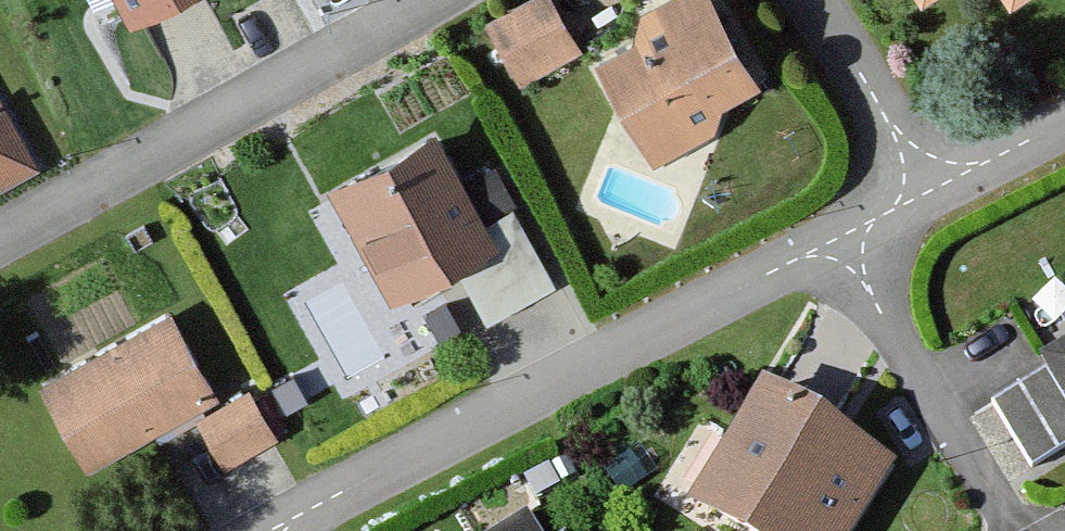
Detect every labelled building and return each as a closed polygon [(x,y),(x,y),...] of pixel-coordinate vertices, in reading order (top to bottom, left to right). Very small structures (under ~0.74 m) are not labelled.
[(131,16),(160,0),(122,0),(131,16)] [(493,25),(533,86),(600,43),(572,0),(532,0),(493,25)] [(600,43),(666,157),(784,93),(734,0),(683,0),(600,43)] [(50,169),(4,90),(0,92),(0,197),(50,169)] [(435,130),(333,185),(392,293),(457,258),(488,315),(552,281),(512,207),(485,222),(435,130)] [(169,313),(41,387),(88,467),(216,393),(169,313)] [(1045,359),(1050,368),(1064,392),(1064,347),(1045,359)] [(1050,368),(993,403),(1032,467),(1064,447),(1064,392),(1050,368)] [(784,381),(710,501),(759,530),(865,530),(909,458),(784,381)] [(249,387),(199,416),(227,464),(277,435),(249,387)]
